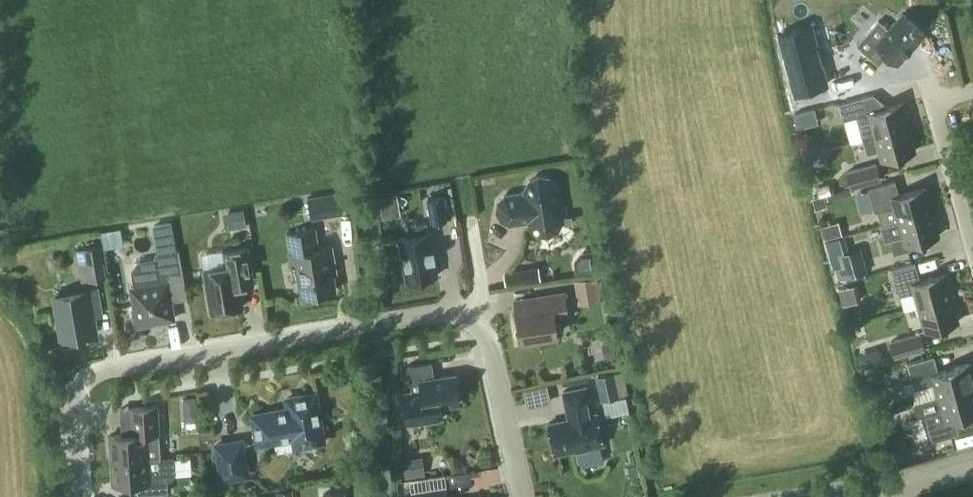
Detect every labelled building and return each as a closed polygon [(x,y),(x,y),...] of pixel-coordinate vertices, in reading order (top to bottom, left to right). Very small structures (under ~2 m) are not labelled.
[(860,43),(869,51),(868,52),(879,63),(888,53),(897,61),(924,31),(904,13),(881,37),(872,29),(860,43)] [(778,33),(793,91),(825,82),(810,24),(778,33)] [(857,115),(863,138),(909,125),(903,101),(878,108),(874,93),(839,102),(844,119),(857,115)] [(916,149),(909,125),(863,138),(867,152),(879,149),(881,158),(916,149)] [(817,150),(814,136),(801,140),(804,153),(817,150)] [(882,177),(877,160),(846,169),(850,186),(882,177)] [(558,229),(562,220),(557,184),(549,176),(539,174),(529,179),(524,189),(524,190),(505,193),(499,200),(497,209),(501,218),(510,222),(529,219),(530,225),(537,232),(548,234),(558,229)] [(880,224),(898,219),(933,210),(926,186),(899,193),(895,178),(868,186),(875,210),(879,209),(883,223),(880,224)] [(832,192),(829,182),(817,185),(820,195),(832,192)] [(343,208),(340,189),(316,193),(319,212),(343,208)] [(432,221),(447,218),(442,194),(427,197),(432,221)] [(247,224),(244,208),(223,211),(226,227),(247,224)] [(933,210),(898,219),(880,224),(884,240),(890,239),(894,253),(911,248),(909,242),(940,233),(933,210)] [(135,285),(131,286),(134,307),(132,307),(135,326),(154,323),(154,321),(175,317),(169,287),(185,284),(179,249),(177,249),(172,221),(153,224),(158,253),(154,253),(155,257),(138,260),(132,268),(135,285)] [(406,279),(438,273),(430,230),(429,230),(427,221),(410,223),(412,233),(398,236),(406,279)] [(297,260),(303,294),(335,289),(330,263),(334,263),(330,245),(317,247),(313,227),(286,232),(292,261),(297,260)] [(842,232),(825,237),(831,255),(839,252),(846,276),(868,270),(861,246),(847,250),(842,232)] [(107,276),(101,243),(76,247),(81,280),(107,276)] [(253,281),(252,272),(247,247),(224,251),(226,265),(204,269),(211,311),(243,305),(239,283),(253,281)] [(574,259),(576,272),(596,269),(592,249),(580,251),(574,259)] [(914,291),(918,305),(953,296),(946,272),(921,279),(917,265),(894,271),(900,294),(914,291)] [(540,266),(524,269),(526,281),(542,278),(540,266)] [(601,299),(597,274),(574,278),(578,303),(601,299)] [(95,331),(93,316),(104,314),(99,287),(55,295),(62,336),(95,331)] [(568,314),(565,291),(515,299),(518,323),(516,325),(515,328),(515,331),(517,333),(520,334),(521,337),(538,335),(539,339),(542,342),(552,341),(555,337),(554,332),(558,332),(555,316),(568,314)] [(953,296),(918,305),(924,329),(959,319),(953,296)] [(925,348),(921,331),(890,340),(895,356),(925,348)] [(914,402),(972,386),(972,369),(971,361),(939,370),(934,354),(907,362),(915,388),(914,402)] [(444,416),(443,404),(460,401),(456,373),(434,376),(432,360),(407,364),(411,390),(403,391),(408,421),(444,416)] [(883,372),(880,364),(864,368),(867,376),(883,372)] [(605,410),(628,406),(626,393),(628,393),(624,370),(596,375),(600,398),(603,398),(605,410)] [(555,452),(603,442),(597,411),(592,412),(586,385),(563,390),(569,417),(548,422),(555,452)] [(914,402),(922,414),(929,440),(956,432),(952,417),(972,411),(972,386),(914,402)] [(258,442),(294,436),(295,444),(315,441),(316,443),(319,443),(318,441),(323,440),(315,392),(287,397),(289,407),(253,414),(258,442)] [(110,434),(111,458),(150,456),(150,457),(161,457),(157,405),(131,407),(133,433),(110,434)] [(251,476),(245,435),(214,440),(220,481),(251,476)] [(911,464),(908,451),(894,455),(898,468),(911,464)] [(406,475),(426,473),(425,454),(405,456),(406,475)] [(161,457),(150,457),(150,456),(111,458),(113,482),(143,480),(144,492),(168,491),(167,478),(171,477),(176,473),(174,456),(161,457)] [(446,487),(412,492),(413,496),(448,496),(446,487)] [(292,488),(277,490),(278,496),(293,496),(292,488)]
